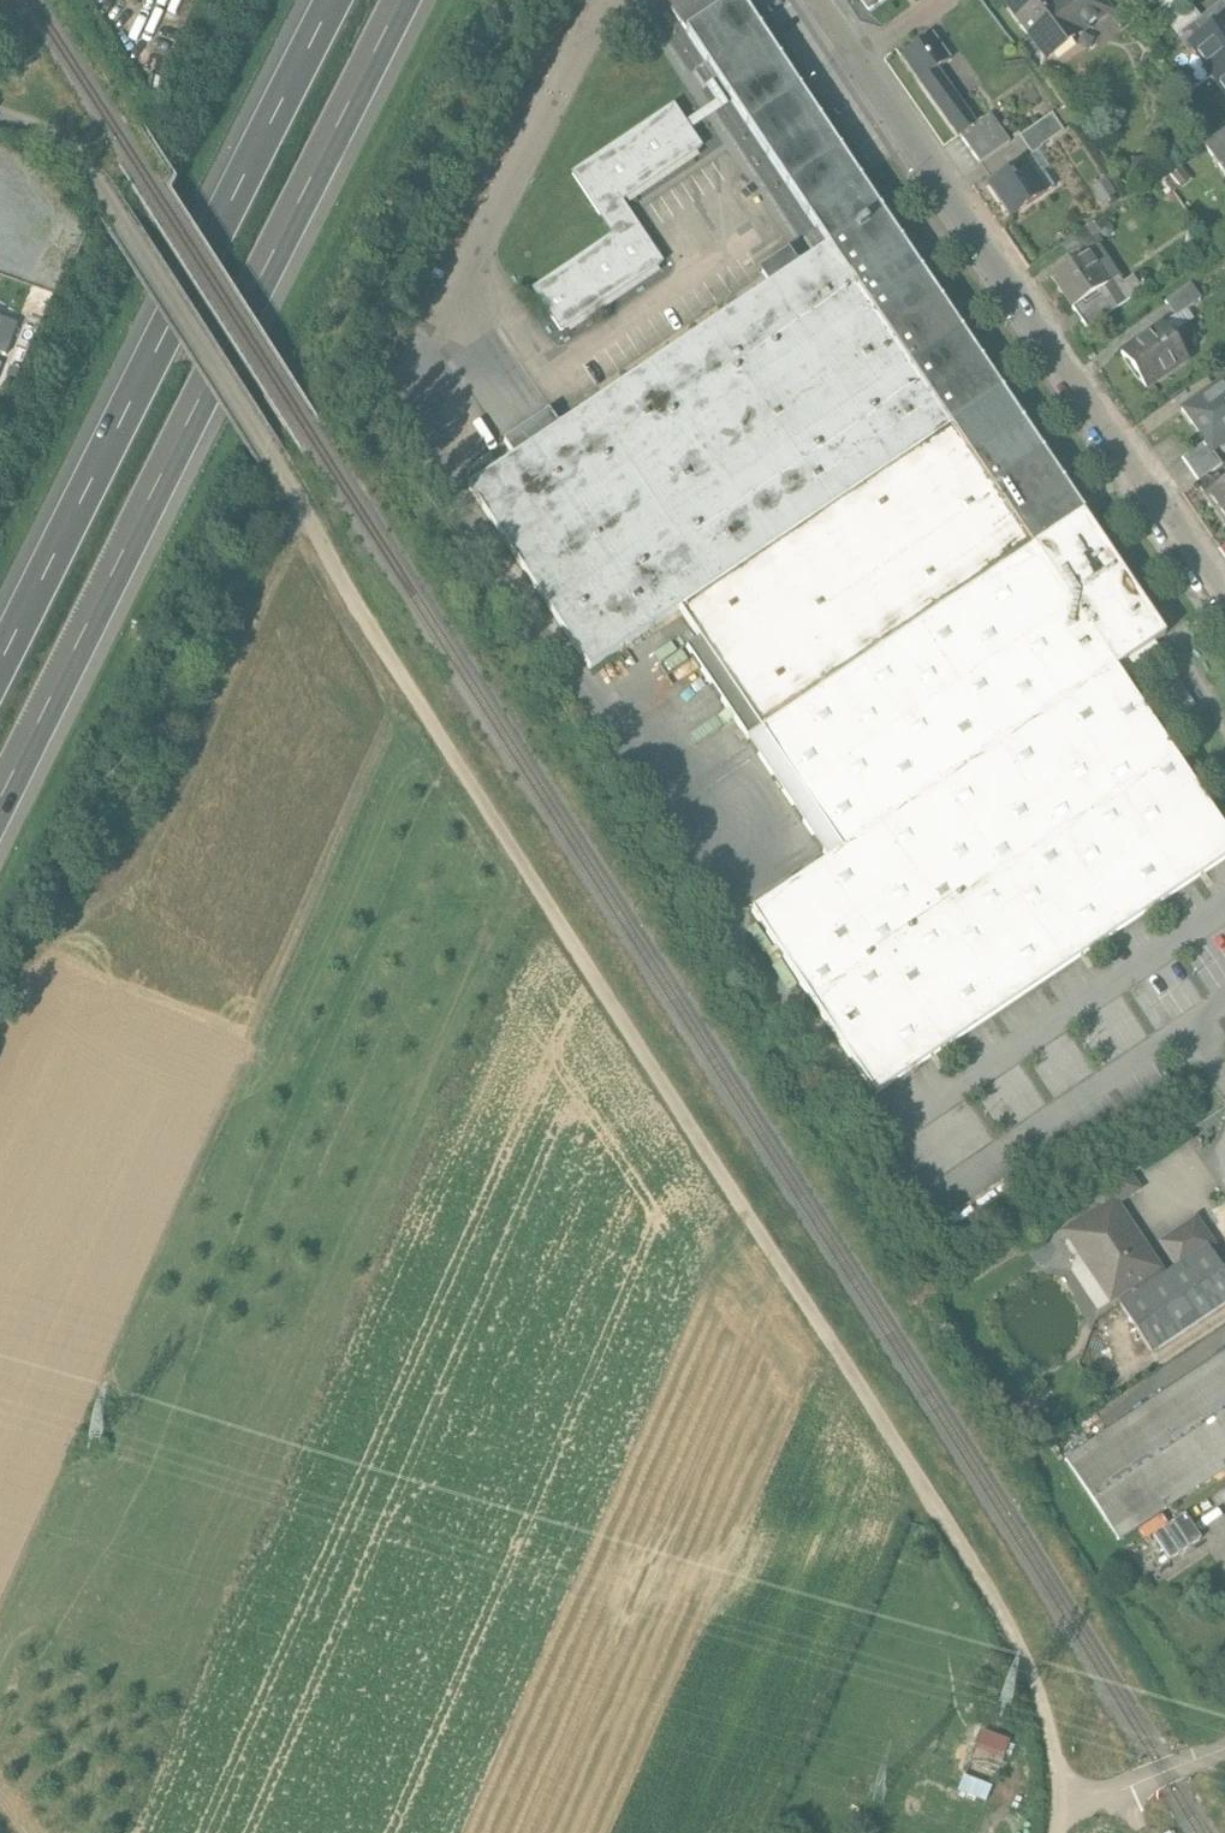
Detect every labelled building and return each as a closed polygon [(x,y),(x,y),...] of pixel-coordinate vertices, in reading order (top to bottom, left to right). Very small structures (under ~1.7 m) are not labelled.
[(738,0),(719,13),(710,0),(689,0),(672,11),(688,35),(688,34),(829,244),(1033,549),(1084,516),(738,0)] [(871,10),(885,0),(863,0),(871,10)] [(1007,1),(1009,3),(1006,5),(1022,28),(1020,29),(1029,41),(1030,39),(1042,56),(1053,55),(1075,39),(1063,23),(1074,15),(1084,8),(1078,0),(1060,0),(1059,1),(1058,0),(1008,0),(1007,1)] [(1099,0),(1078,0),(1084,8),(1074,15),(1078,20),(1083,20),(1103,6),(1099,0)] [(1224,21),(1224,5),(1223,2),(1194,24),(1203,36),(1224,21)] [(1224,67),(1224,21),(1203,36),(1191,45),(1213,76),(1224,67)] [(978,125),(939,68),(952,60),(934,34),(905,57),(959,138),(962,137),(978,125)] [(1213,76),(1224,93),(1224,67),(1213,76)] [(612,237),(533,290),(561,330),(661,263),(634,222),(631,224),(618,204),(700,150),(673,109),(572,176),(612,237)] [(978,125),(962,137),(981,164),(1011,144),(992,116),(978,125)] [(1052,116),(1021,137),(1032,152),(1062,131),(1052,116)] [(1206,144),(1220,164),(1224,160),(1224,131),(1206,144)] [(1025,161),(988,185),(1010,217),(1046,193),(1025,161)] [(1033,549),(829,244),(798,264),(792,254),(763,273),(770,283),(624,381),(618,371),(598,384),(605,394),(559,425),(553,415),(522,435),(529,445),(468,486),(591,668),(680,607),(700,638),(687,647),(749,739),(1033,549)] [(1086,254),(1052,277),(1074,309),(1107,285),(1086,254)] [(1192,291),(1169,308),(1176,319),(1177,320),(1186,314),(1186,313),(1201,302),(1192,291)] [(1176,319),(1121,356),(1146,393),(1188,364),(1180,353),(1185,349),(1175,335),(1170,338),(1164,329),(1177,320),(1176,319)] [(1184,412),(1205,443),(1213,454),(1215,453),(1210,447),(1224,436),(1224,383),(1184,412)] [(1205,443),(1182,460),(1199,483),(1221,466),(1213,454),(1205,443)] [(1205,498),(1224,526),(1224,484),(1205,498)] [(1166,638),(1084,516),(1033,549),(1116,672),(1117,671),(1128,687),(1160,665),(1150,650),(1166,638)] [(749,739),(829,858),(751,911),(874,1094),(1224,864),(1224,832),(1128,687),(1117,671),(1116,672),(1033,549),(749,739)] [(1127,1176),(1091,1199),(1099,1212),(1114,1202),(1116,1205),(1137,1191),(1127,1176)] [(1099,1212),(1066,1234),(1082,1258),(1091,1252),(1102,1270),(1093,1275),(1111,1302),(1132,1289),(1137,1297),(1165,1279),(1141,1244),(1137,1246),(1128,1233),(1132,1230),(1116,1205),(1114,1202),(1099,1212)] [(1196,1221),(1162,1243),(1179,1269),(1209,1249),(1210,1251),(1213,1248),(1196,1221)] [(1121,1307),(1153,1355),(1224,1307),(1224,1274),(1210,1251),(1209,1249),(1179,1269),(1165,1279),(1137,1297),(1121,1307)] [(1065,1461),(1118,1541),(1224,1470),(1224,1350),(1223,1350),(1211,1358),(1210,1365),(1065,1461)] [(1174,1530),(1141,1552),(1159,1580),(1192,1557),(1174,1530)] [(981,1727),(975,1745),(1004,1755),(1010,1738),(981,1727)] [(976,1768),(967,1786),(1010,1807),(1019,1790),(976,1768)]
